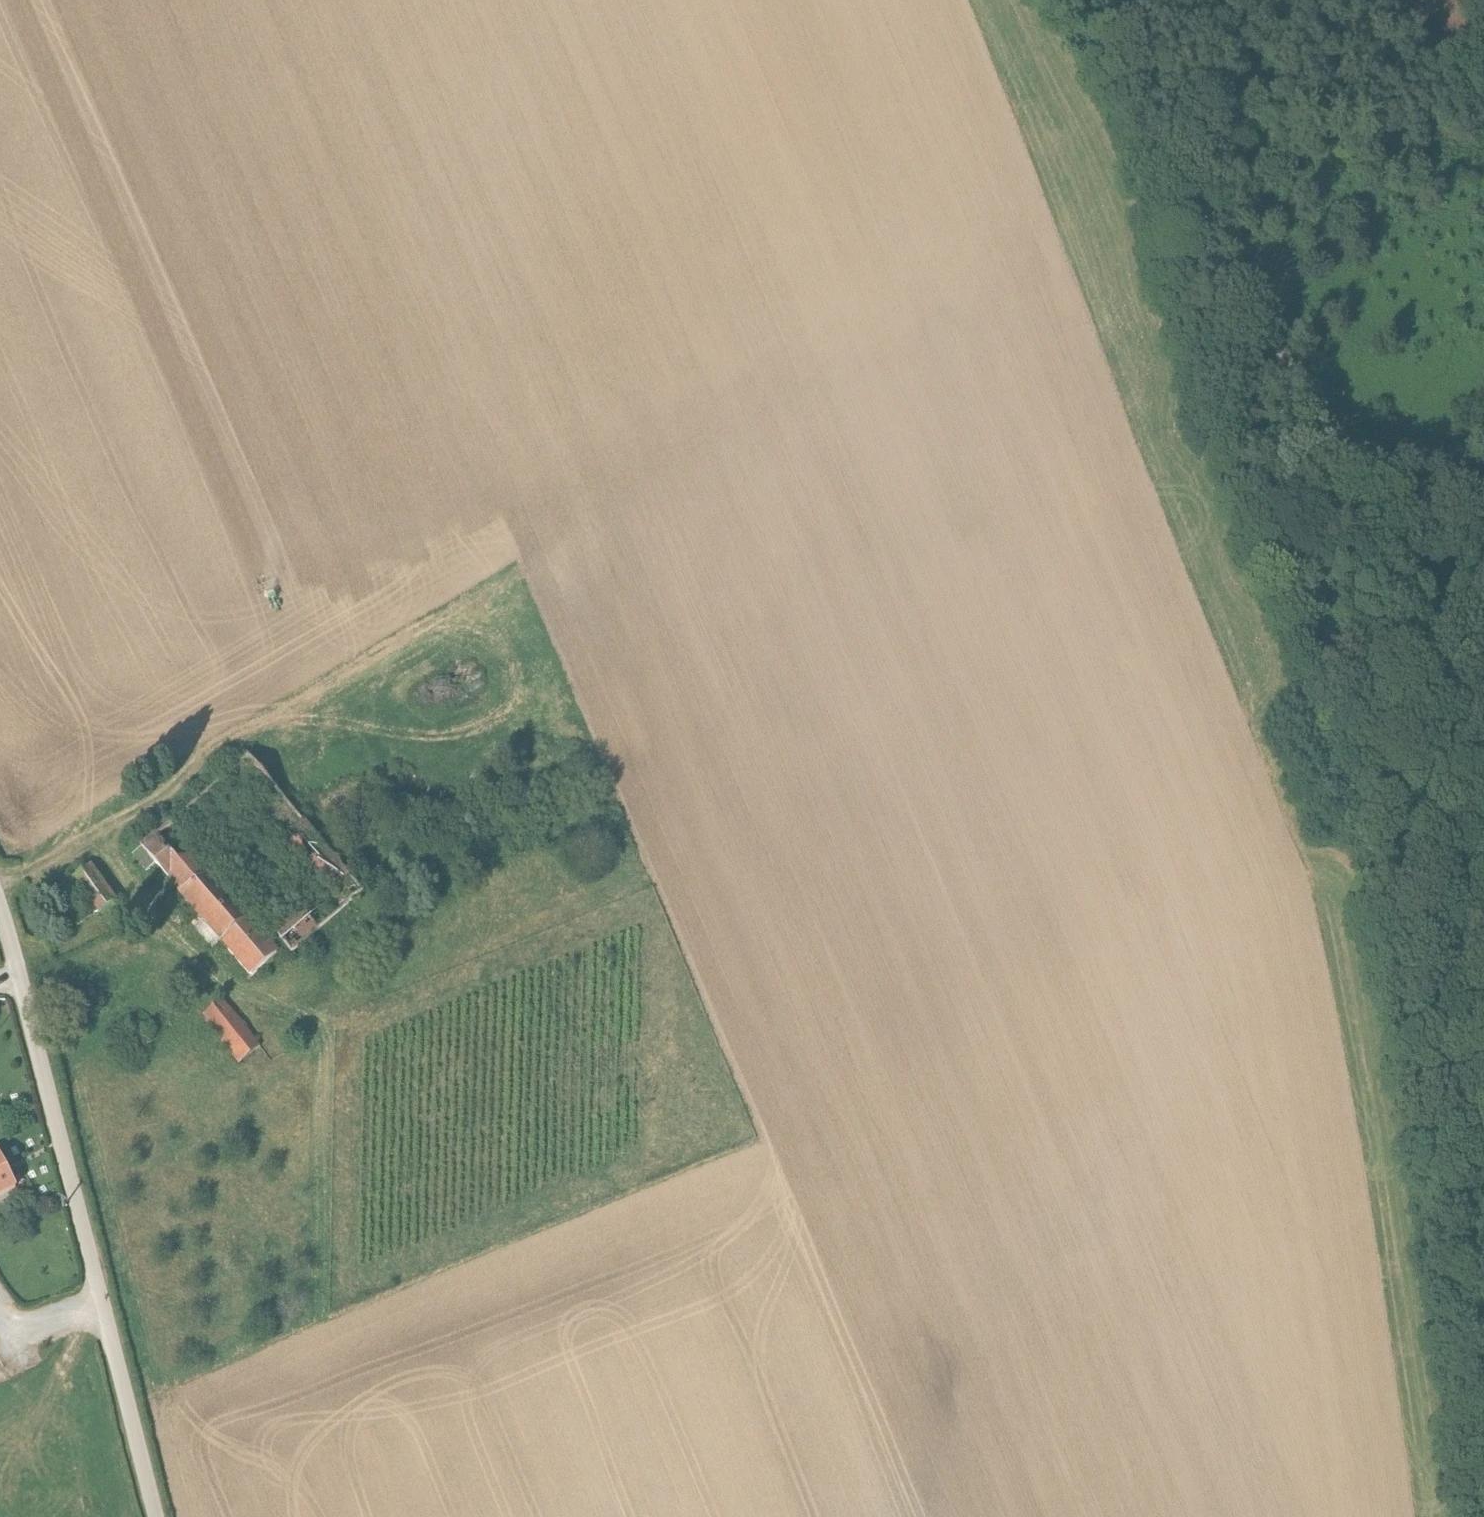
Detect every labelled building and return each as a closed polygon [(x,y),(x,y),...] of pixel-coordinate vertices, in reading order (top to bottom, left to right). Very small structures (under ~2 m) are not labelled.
[(287,803),(267,824),(323,890),(272,933),(292,957),(365,891),(287,803)] [(156,836),(132,856),(146,874),(155,868),(200,923),(194,929),(211,949),(218,944),(249,980),(279,954),(249,920),(250,919),(203,864),(173,856),(156,836)] [(92,868),(53,895),(77,930),(118,903),(92,868)] [(224,998),(201,1016),(238,1065),(261,1046),(224,998)] [(16,1191),(0,1161),(0,1199),(16,1191)]
